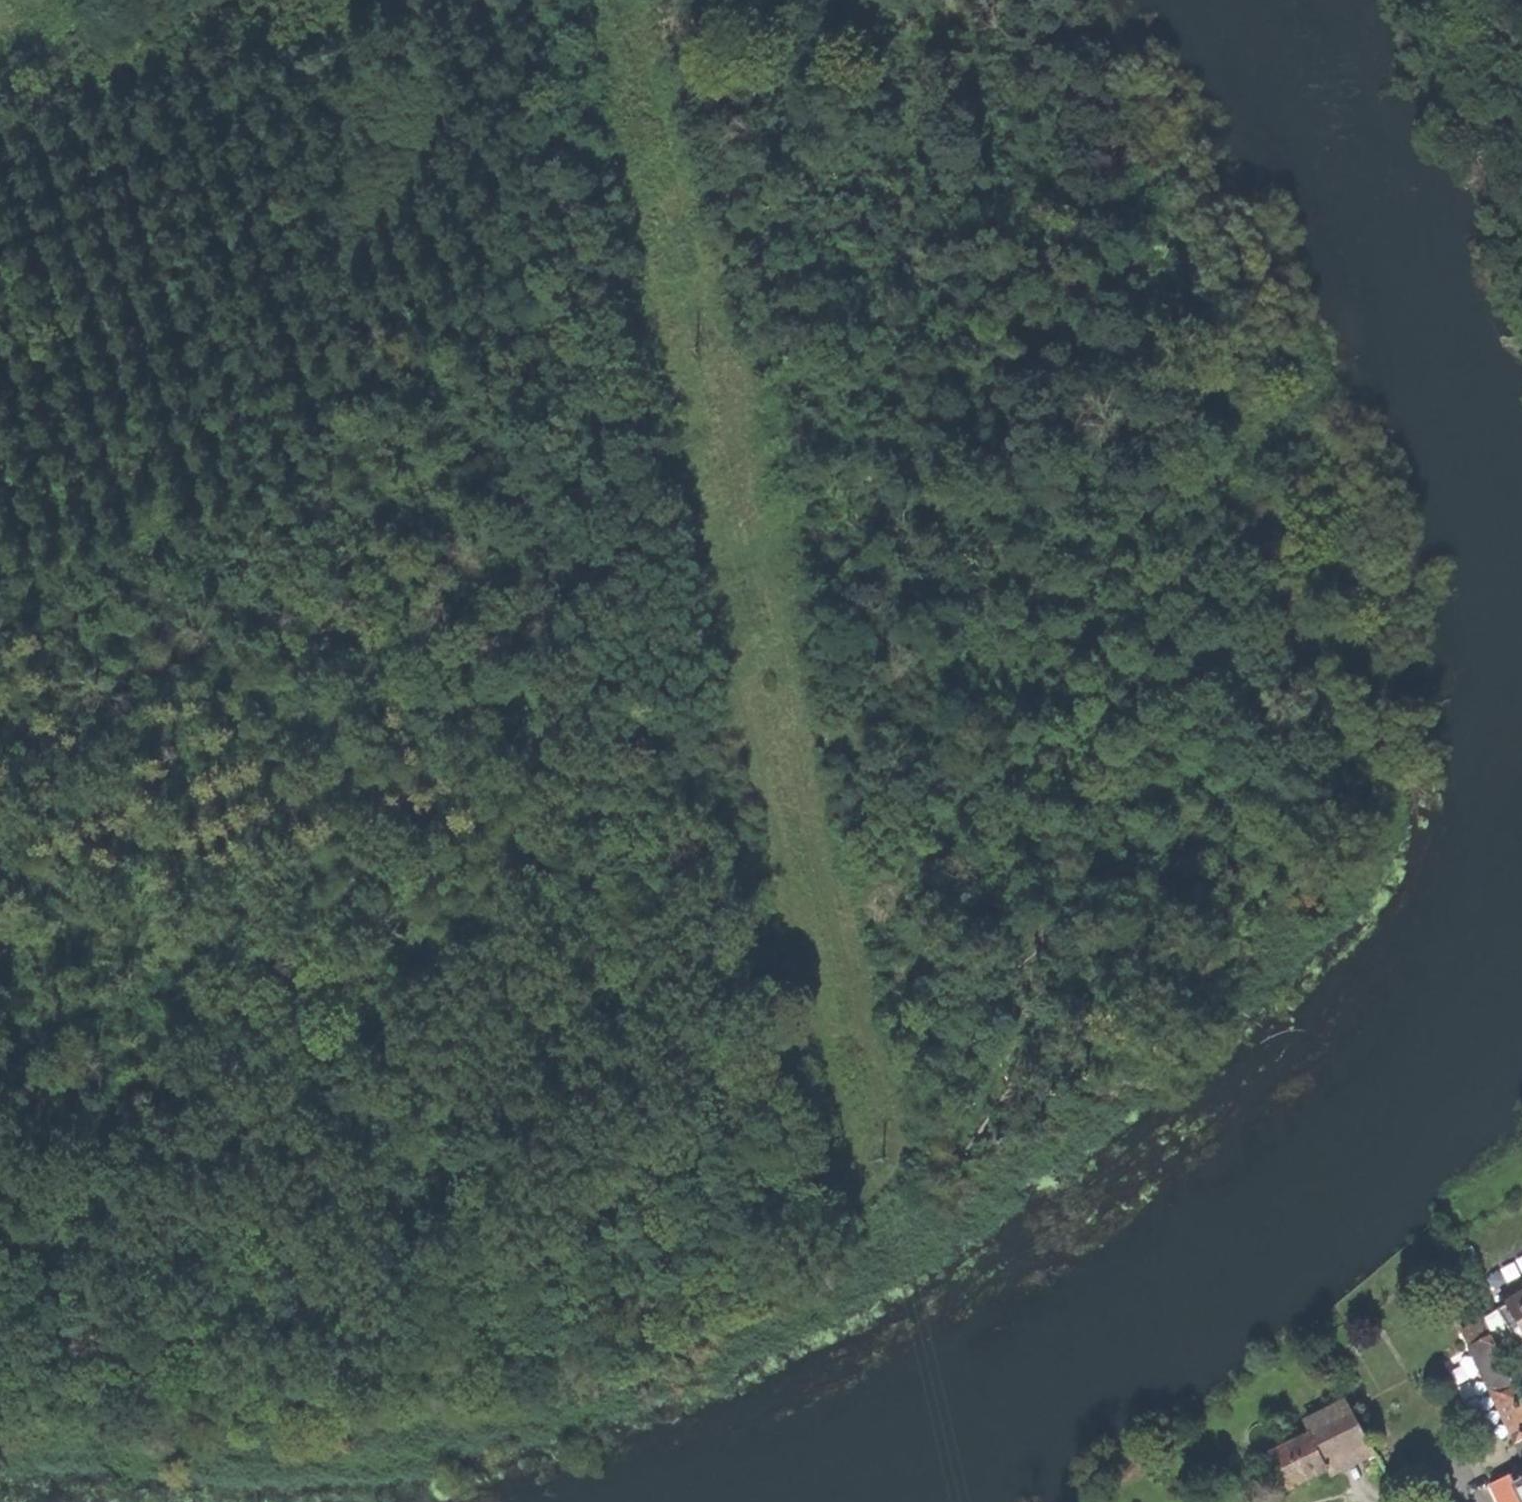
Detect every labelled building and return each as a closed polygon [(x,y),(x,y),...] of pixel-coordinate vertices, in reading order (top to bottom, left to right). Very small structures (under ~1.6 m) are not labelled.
[(1512,1303),(1521,1319),(1521,1296),(1512,1303)] [(1493,1335),(1471,1345),(1521,1452),(1521,1396),(1493,1335)] [(1311,1478),(1373,1448),(1349,1404),(1306,1425),(1303,1419),(1267,1437),(1274,1452),(1271,1453),(1289,1488),(1311,1478)] [(1495,1482),(1504,1501),(1521,1501),(1521,1469),(1495,1482)]
